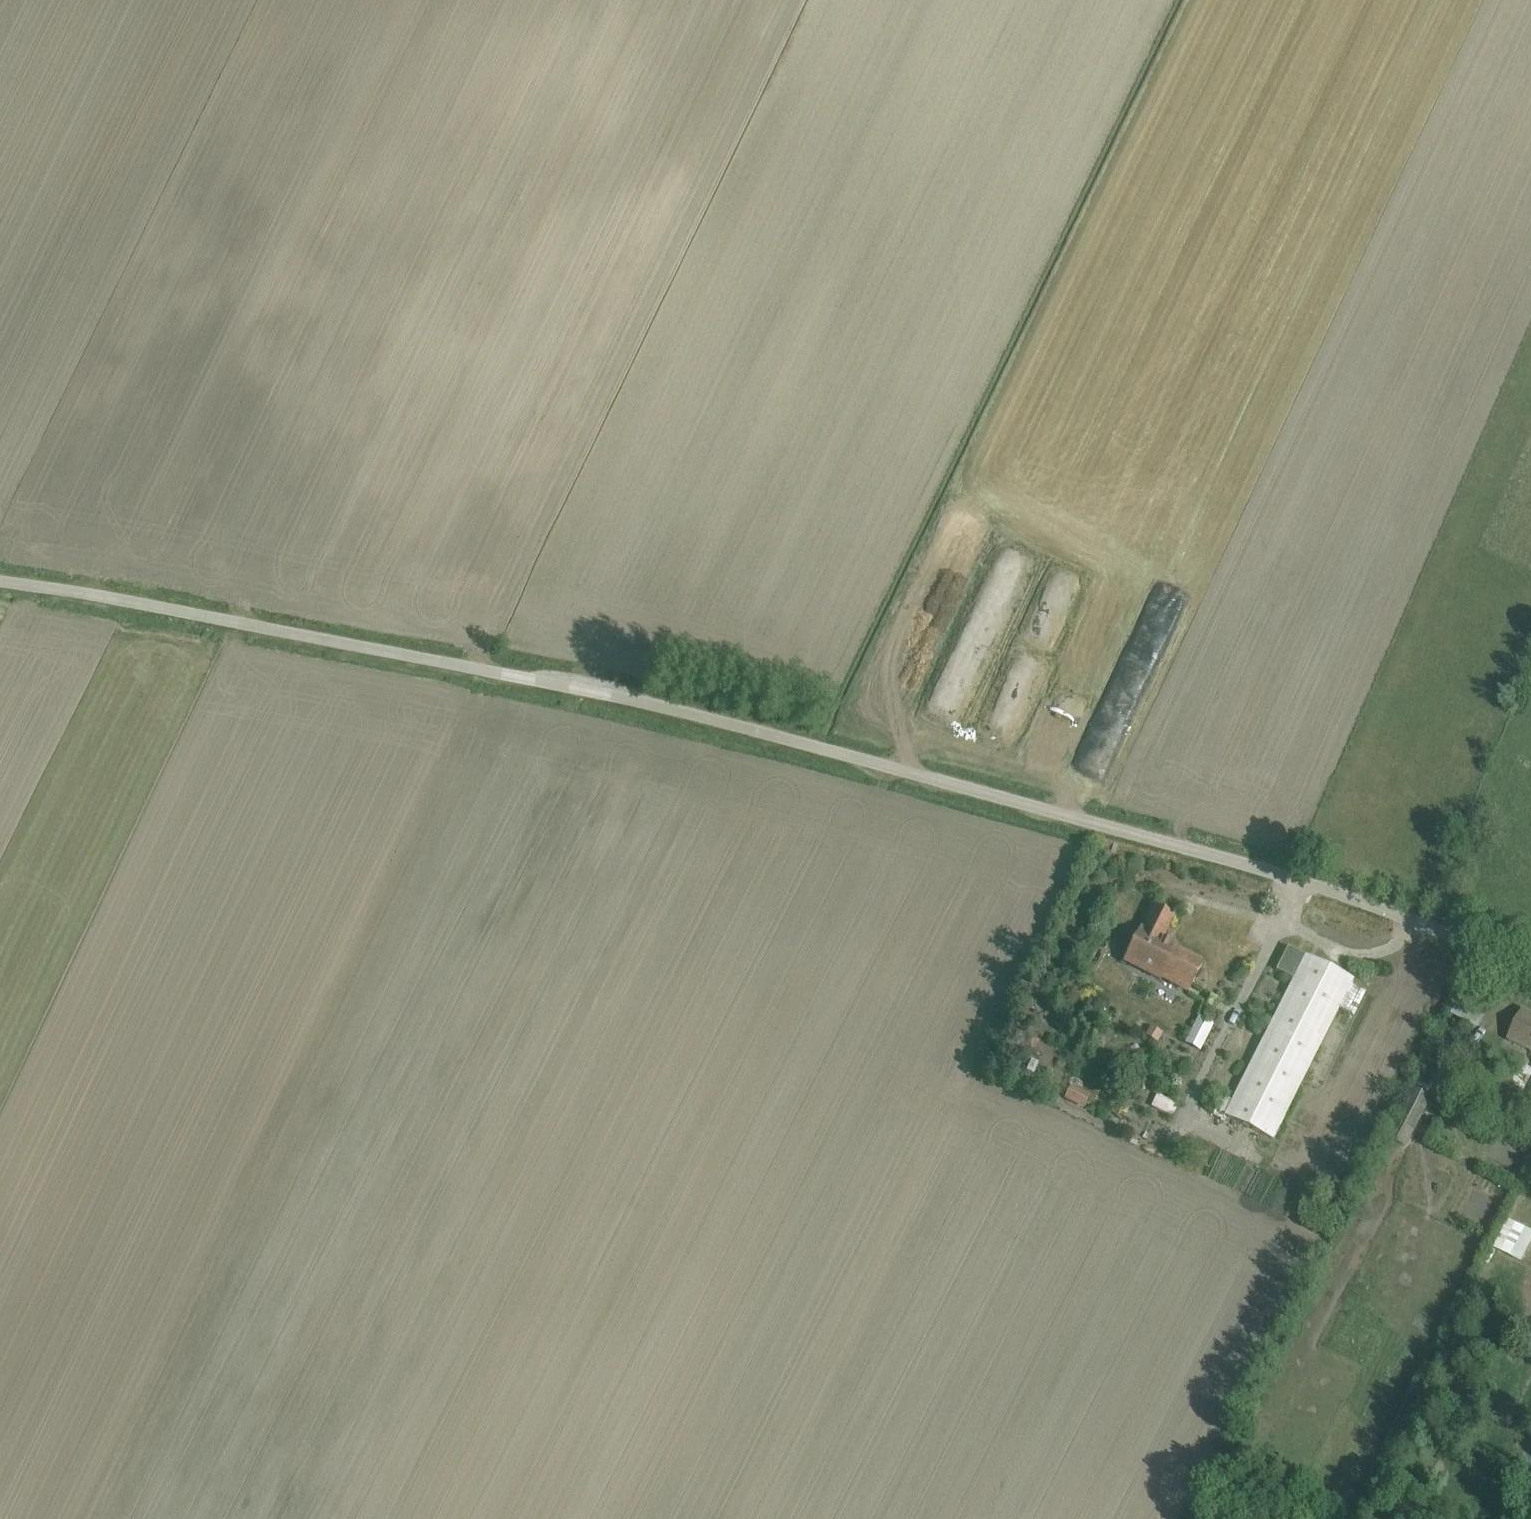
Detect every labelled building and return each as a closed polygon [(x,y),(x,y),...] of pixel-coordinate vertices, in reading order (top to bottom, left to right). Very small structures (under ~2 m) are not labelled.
[(1140,927),(1123,963),(1160,982),(1161,980),(1188,994),(1195,980),(1197,982),(1200,977),(1197,976),(1204,962),(1178,948),(1179,946),(1170,942),(1169,944),(1162,940),(1173,917),(1155,908),(1145,929),(1140,927)] [(1339,1010),(1351,985),(1354,980),(1288,947),(1276,970),(1293,979),(1232,1101),(1222,1096),(1215,1109),(1213,1115),(1221,1119),(1224,1115),(1272,1140),(1339,1010)] [(1468,980),(1451,1015),(1478,1029),(1496,994),(1468,980)] [(1351,985),(1339,1010),(1353,1017),(1365,992),(1351,985)] [(1508,1041),(1530,1053),(1530,1014),(1524,1010),(1508,1041)] [(1199,1018),(1186,1044),(1200,1050),(1213,1024),(1199,1018)] [(1070,1085),(1064,1099),(1084,1109),(1090,1095),(1070,1085)] [(1414,1088),(1388,1138),(1406,1148),(1432,1098),(1414,1088)] [(1157,1095),(1151,1107),(1173,1117),(1179,1105),(1157,1095)] [(1155,1122),(1146,1140),(1153,1144),(1163,1126),(1155,1122)] [(1508,1218),(1493,1246),(1512,1256),(1526,1228),(1508,1218)]
